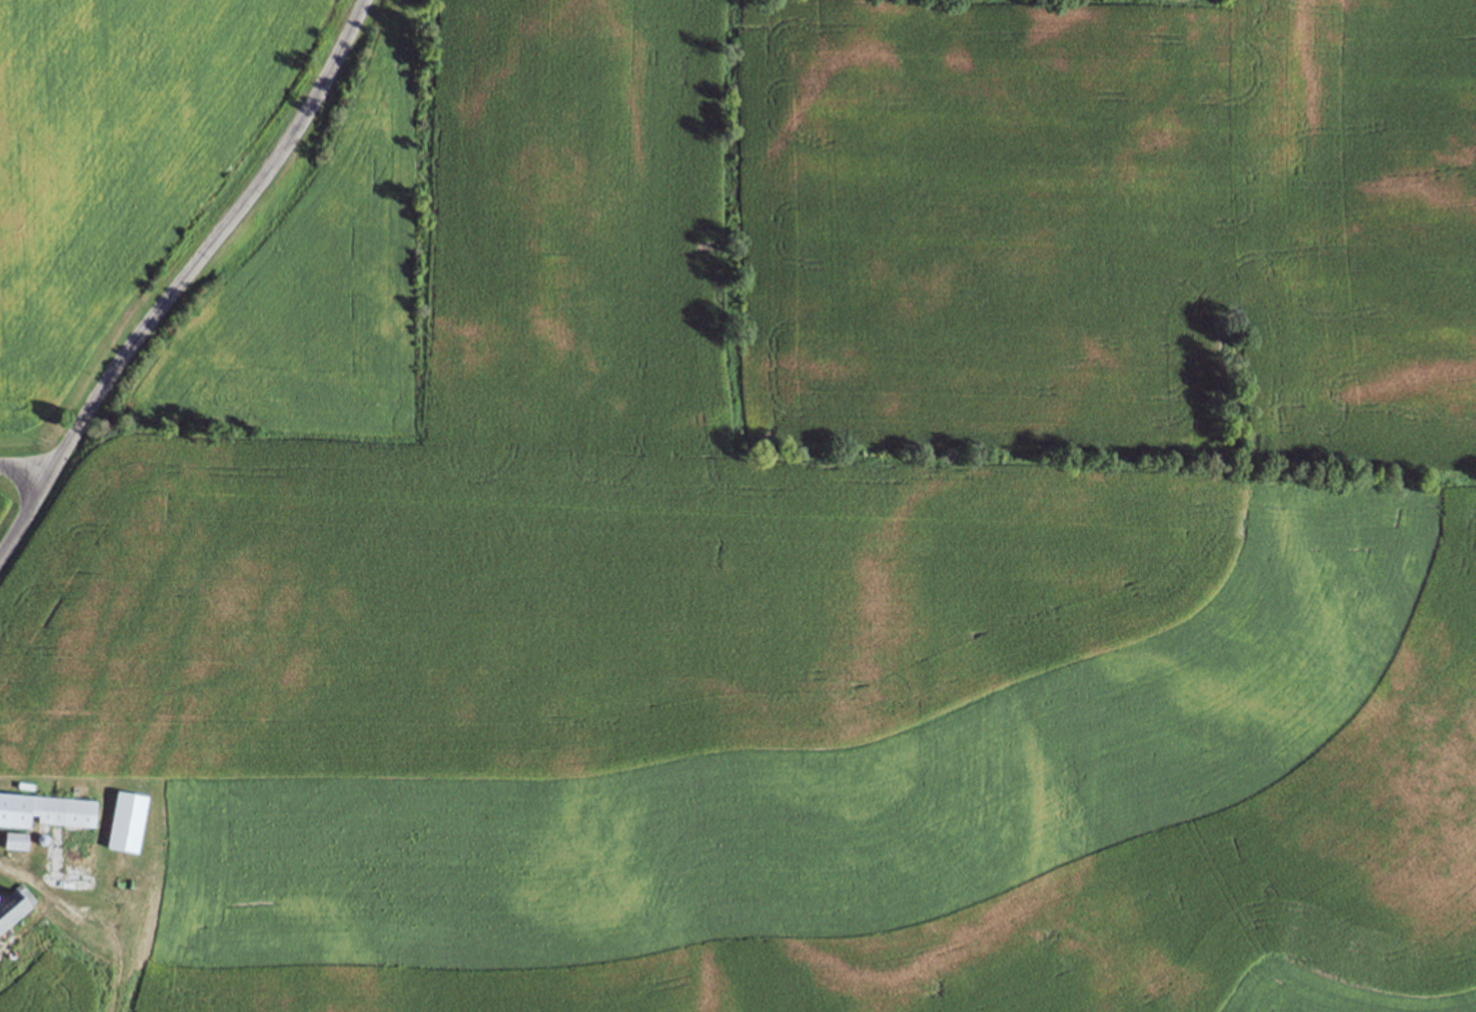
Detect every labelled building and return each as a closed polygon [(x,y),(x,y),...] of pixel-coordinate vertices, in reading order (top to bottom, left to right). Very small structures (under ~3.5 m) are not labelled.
[(117,790),(149,796),(138,853),(106,847),(117,790)] [(29,830),(0,826),(0,793),(31,797),(31,793),(98,801),(94,828),(30,820),(29,830)] [(5,832),(28,833),(27,849),(4,848),(5,832)] [(37,902),(0,934),(0,900),(21,882),(37,902)]
